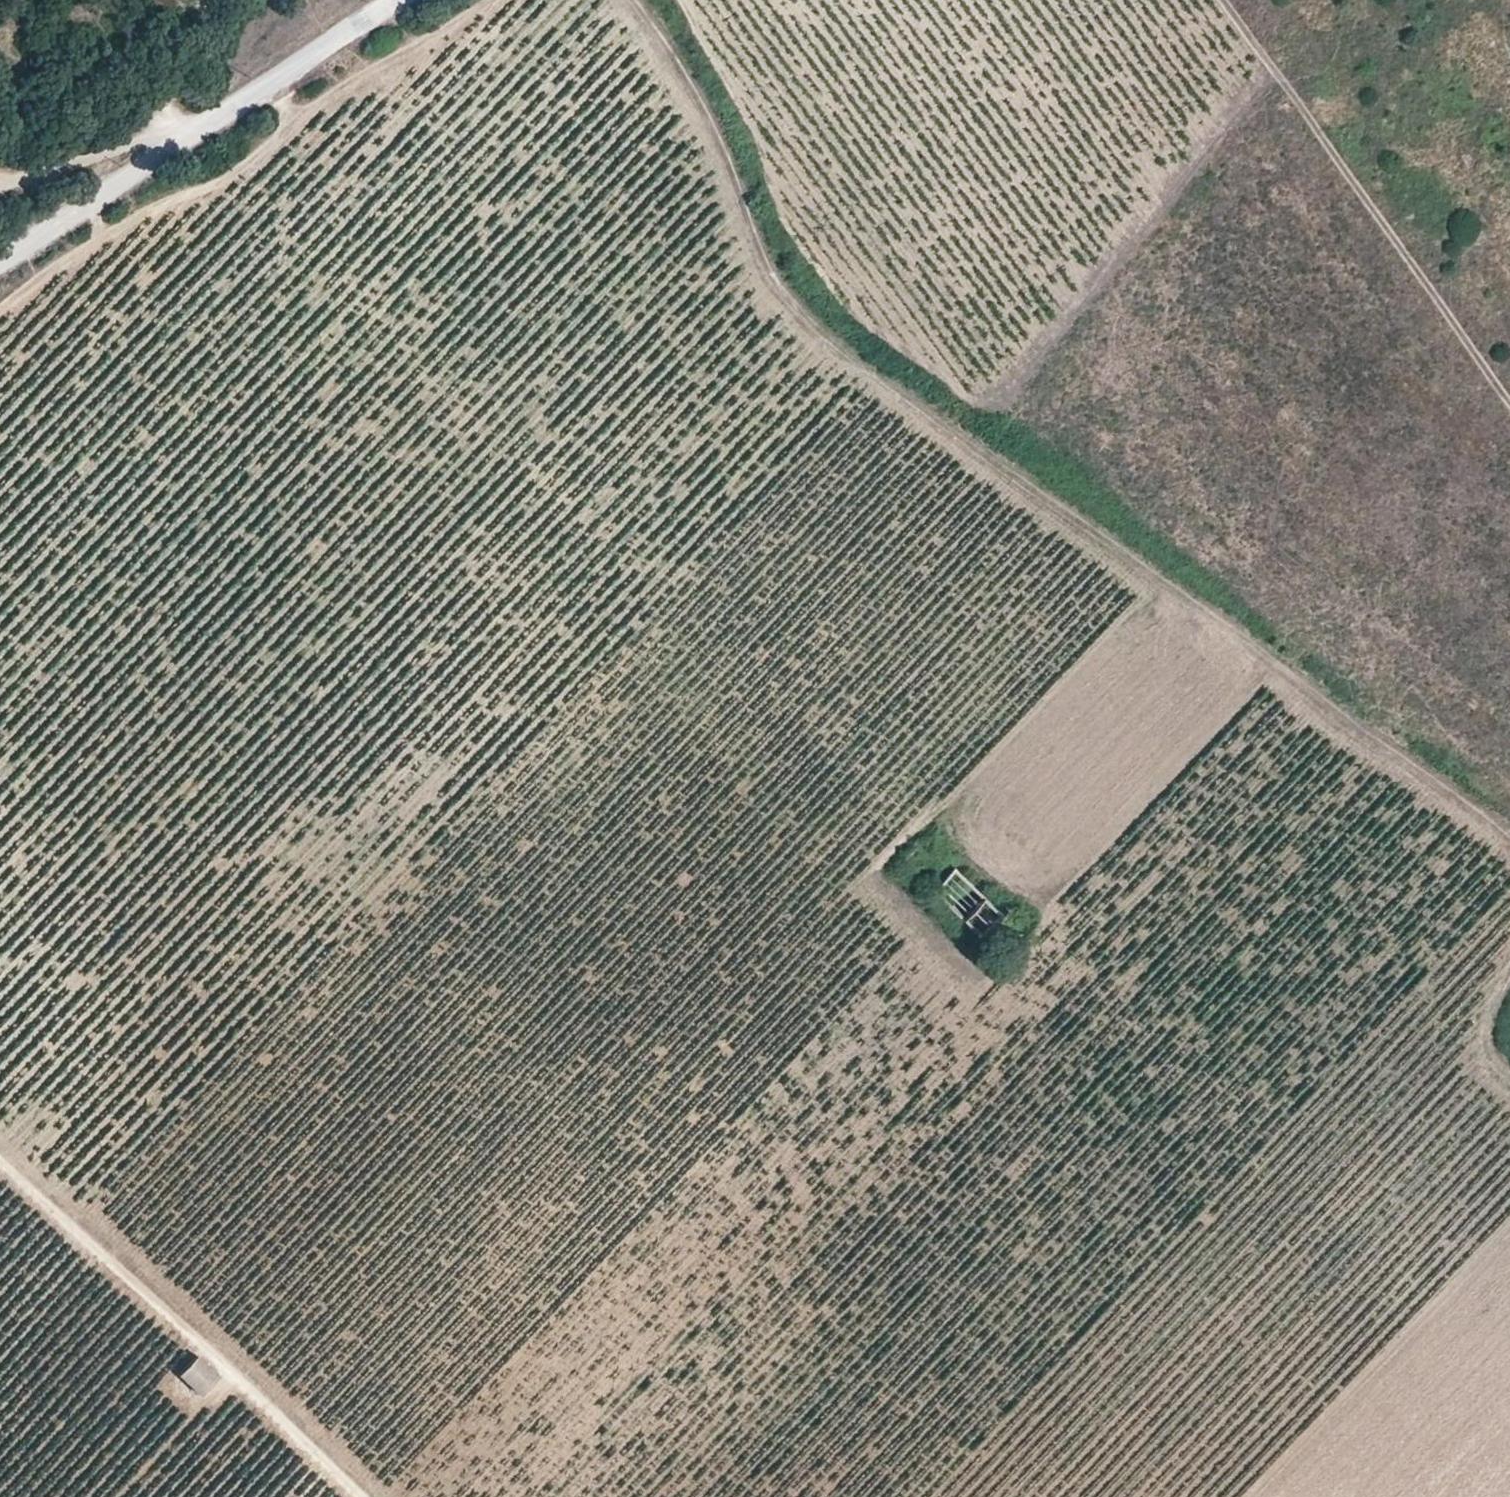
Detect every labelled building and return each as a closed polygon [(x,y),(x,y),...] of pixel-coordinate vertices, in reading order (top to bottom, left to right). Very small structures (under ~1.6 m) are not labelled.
[(1003,914),(955,868),(936,888),(983,933),(1003,914)] [(218,1376),(196,1355),(178,1374),(200,1395),(218,1376)]
